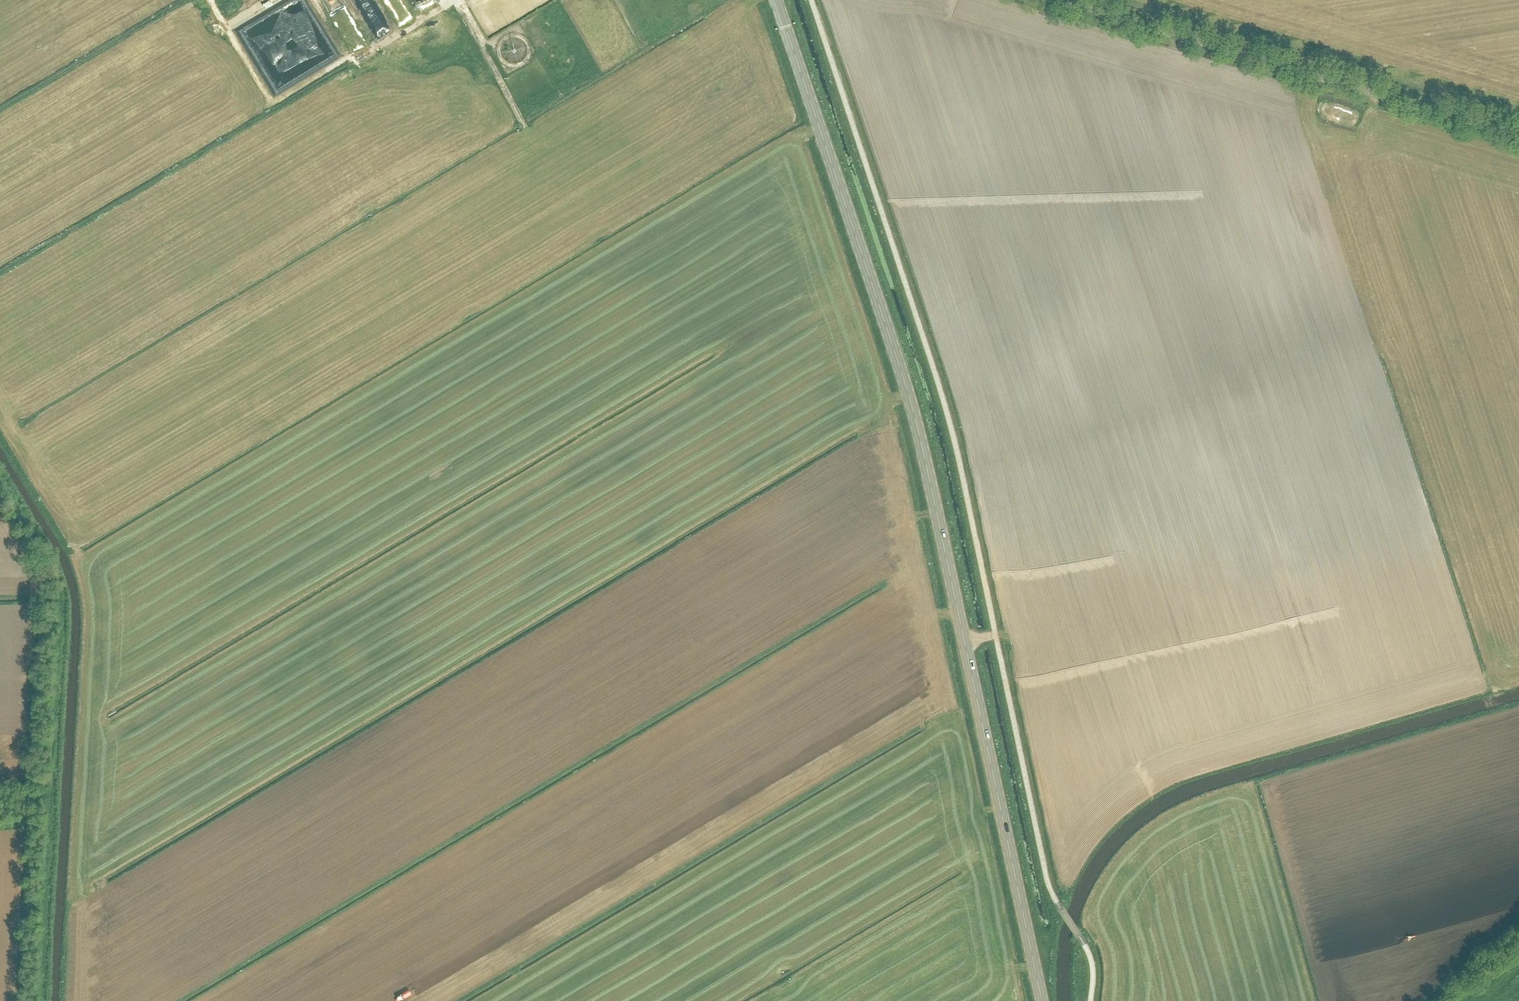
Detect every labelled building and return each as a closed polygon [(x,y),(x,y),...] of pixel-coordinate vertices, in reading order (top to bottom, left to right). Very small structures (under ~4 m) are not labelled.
[(393,0),(372,0),(359,8),(365,17),(393,0)] [(374,35),(385,30),(380,20),(369,25),(374,35)]
